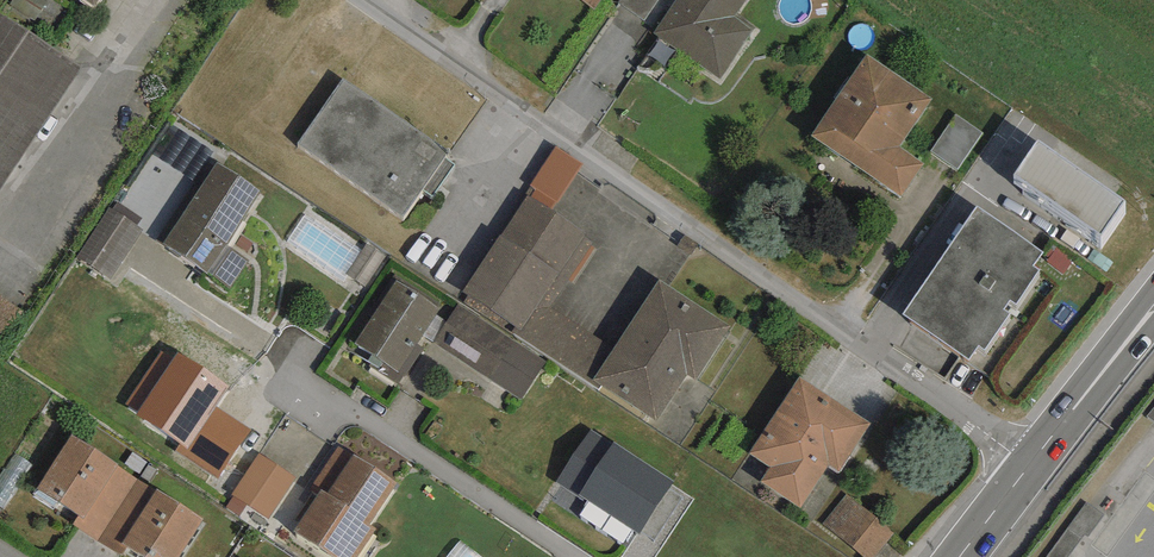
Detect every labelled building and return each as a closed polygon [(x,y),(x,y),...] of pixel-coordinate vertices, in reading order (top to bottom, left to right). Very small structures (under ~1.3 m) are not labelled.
[(592,9),(598,0),(580,0),(592,9)] [(617,2),(644,21),(659,0),(619,0),(617,2)] [(653,33),(723,79),(756,30),(736,17),(747,0),(675,0),(653,33)] [(82,68),(0,14),(0,189),(82,68)] [(867,53),(811,136),(901,197),(924,164),(899,147),(933,98),(867,53)] [(451,153),(342,79),(298,143),(404,215),(422,189),(433,196),(454,166),(446,160),(451,153)] [(982,133),(956,115),(930,152),(956,170),(982,133)] [(213,153),(171,125),(151,155),(193,182),(213,153)] [(1124,200),(1038,140),(1014,174),(1100,234),(1124,200)] [(530,191),(558,209),(585,168),(557,150),(530,191)] [(261,191),(217,162),(163,243),(207,273),(208,271),(231,287),(250,260),(226,244),(261,191)] [(585,232),(526,195),(463,291),(468,295),(522,329),(582,236),(585,232)] [(1043,252),(977,206),(902,313),(969,359),(978,346),(984,350),(1010,313),(1004,309),(1010,300),(1016,304),(1040,270),(1033,265),(1043,252)] [(143,231),(108,208),(75,257),(110,280),(143,231)] [(592,242),(582,236),(522,329),(468,295),(464,301),(598,389),(600,385),(593,380),(613,349),(550,308),(592,242)] [(440,308),(396,280),(355,343),(376,357),(370,366),(399,385),(423,348),(417,344),(440,308)] [(732,327),(659,280),(613,349),(593,380),(600,385),(657,421),(686,375),(696,381),(732,327)] [(546,361),(458,304),(433,341),(522,399),(546,361)] [(250,429),(216,406),(229,386),(177,352),(173,359),(161,351),(126,404),(137,411),(135,414),(180,444),(175,451),(217,479),(250,429)] [(770,467),(760,481),(800,508),(827,466),(838,473),(871,423),(800,376),(749,454),(770,467)] [(639,535),(674,482),(614,442),(612,444),(591,430),(556,483),(583,500),(584,498),(588,501),(632,530),(639,535)] [(83,519),(118,465),(72,434),(36,489),(77,516),(83,519)] [(338,446),(314,483),(322,489),(293,531),(332,556),(358,556),(377,528),(370,524),(398,482),(354,453),(352,455),(338,446)] [(295,478),(257,454),(231,496),(269,519),(295,478)] [(157,489),(118,465),(83,519),(77,516),(73,523),(122,555),(127,548),(121,544),(157,489)] [(157,489),(121,544),(127,548),(141,556),(179,556),(204,519),(157,489)] [(846,494),(823,523),(867,556),(873,556),(893,530),(871,514),(846,494)] [(632,530),(588,501),(579,514),(623,543),(632,530)]
